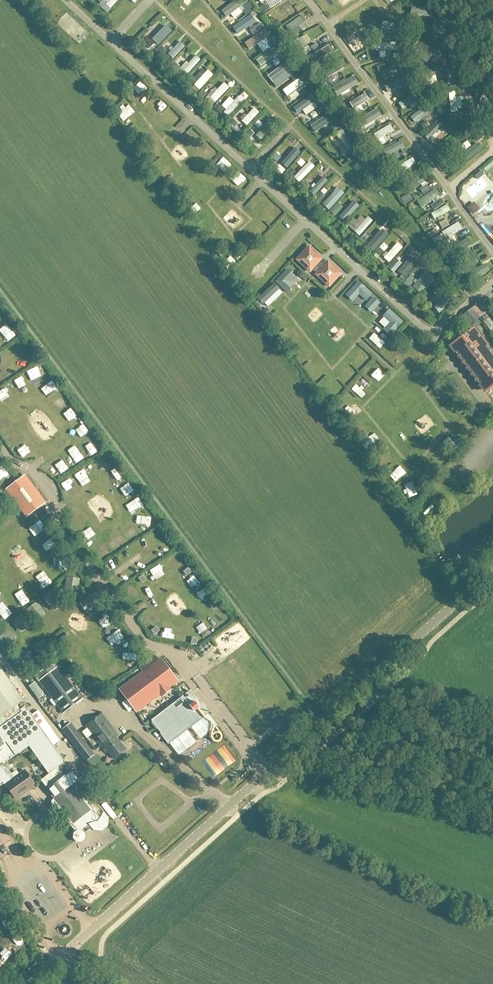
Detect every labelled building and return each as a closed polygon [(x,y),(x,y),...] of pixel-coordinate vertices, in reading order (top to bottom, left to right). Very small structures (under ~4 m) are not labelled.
[(224,9),(229,16),(245,4),(242,0),(236,0),(224,9)] [(388,18),(409,25),(427,33),(438,12),(426,0),(417,0),(388,18)] [(294,1),(277,10),(281,17),(297,9),(294,1)] [(237,34),(246,31),(243,24),(235,27),(237,34)] [(160,44),(172,31),(165,25),(154,38),(160,44)] [(394,36),(396,28),(388,26),(386,33),(394,36)] [(255,37),(247,42),(251,48),(259,43),(255,37)] [(313,45),(309,38),(303,41),(306,48),(313,45)] [(170,52),(176,58),(187,46),(180,40),(170,52)] [(419,49),(415,54),(422,58),(425,53),(419,49)] [(429,52),(422,58),(431,66),(437,60),(429,52)] [(268,53),(261,59),(265,63),(271,58),(268,53)] [(181,69),(186,75),(202,60),(196,54),(181,69)] [(288,64),(271,77),(275,83),(293,69),(288,64)] [(197,85),(203,88),(212,72),(206,68),(197,85)] [(477,89),(482,75),(475,72),(470,86),(477,89)] [(294,82),(285,90),(290,96),(305,83),(296,73),(290,78),(294,82)] [(358,74),(324,94),(335,110),(369,89),(358,74)] [(477,106),(482,120),(492,113),(492,81),(489,75),(485,89),(477,106)] [(225,81),(211,96),(217,101),(231,86),(225,81)] [(143,99),(146,85),(137,83),(134,97),(143,99)] [(366,93),(355,103),(360,109),(371,99),(366,93)] [(459,99),(459,94),(452,94),(453,111),(468,111),(468,99),(459,99)] [(239,95),(225,112),(231,117),(245,99),(239,95)] [(301,112),(317,102),(314,96),(298,106),(301,112)] [(406,112),(415,109),(411,99),(403,103),(406,112)] [(256,107),(243,120),(249,125),(261,113),(256,107)] [(123,109),(118,112),(123,120),(127,118),(123,109)] [(419,126),(436,116),(432,109),(415,120),(419,126)] [(308,124),(314,121),(310,112),(304,115),(308,124)] [(361,130),(385,121),(382,112),(358,121),(361,130)] [(263,140),(277,124),(271,119),(257,135),(263,140)] [(317,133),(332,125),(328,119),(314,127),(317,133)] [(384,148),(389,146),(387,139),(397,135),(393,126),(378,133),(384,148)] [(433,141),(447,131),(443,126),(429,136),(433,141)] [(347,140),(349,139),(344,128),(337,131),(348,152),(352,150),(347,140)] [(404,142),(391,148),(394,156),(408,150),(404,142)] [(472,161),(488,151),(483,143),(467,152),(472,161)] [(290,169),(304,153),(297,147),(282,162),(290,169)] [(226,158),(215,168),(220,173),(231,163),(226,158)] [(410,170),(419,166),(415,159),(406,163),(410,170)] [(302,183),(316,167),(310,161),(295,177),(302,183)] [(479,171),(484,179),(492,173),(492,161),(479,171)] [(468,168),(454,180),(460,186),(474,174),(468,168)] [(315,194),(330,182),(327,177),(312,189),(315,194)] [(479,179),(470,186),(475,191),(483,184),(479,179)] [(339,186),(323,202),(330,209),(346,194),(339,186)] [(439,187),(407,208),(417,222),(450,202),(439,187)] [(492,202),(488,196),(481,201),(486,207),(492,202)] [(192,204),(197,212),(205,206),(199,198),(192,204)] [(345,221),(362,206),(355,199),(339,215),(345,221)] [(268,219),(276,207),(272,204),(264,216),(268,219)] [(449,205),(432,213),(435,220),(452,211),(449,205)] [(278,206),(268,220),(274,224),(284,210),(278,206)] [(208,212),(198,219),(203,226),(213,219),(208,212)] [(374,223),(364,213),(351,226),(361,236),(374,223)] [(460,221),(447,228),(451,236),(464,229),(460,221)] [(263,233),(270,229),(267,224),(260,228),(263,233)] [(383,228),(370,243),(377,249),(390,234),(383,228)] [(246,240),(252,245),(256,241),(250,235),(246,240)] [(467,248),(473,245),(471,238),(464,241),(467,248)] [(384,255),(389,262),(405,248),(399,241),(384,255)] [(316,257),(307,249),(297,260),(310,272),(312,270),(317,274),(316,275),(329,287),(339,276),(330,268),(332,266),(328,261),(326,264),(321,260),(322,259),(318,255),(316,257)] [(412,256),(399,270),(407,278),(420,264),(412,256)] [(412,286),(423,295),(437,279),(426,270),(412,286)] [(294,278),(287,272),(276,284),(288,295),(294,288),(289,284),(294,278)] [(373,293),(359,280),(346,294),(353,301),(359,294),(367,300),(373,293)] [(440,293),(430,304),(441,314),(451,303),(440,293)] [(375,312),(383,303),(377,298),(368,307),(375,312)] [(483,318),(492,310),(483,301),(475,308),(483,318)] [(404,321),(390,308),(383,315),(390,321),(383,329),(391,335),(404,321)] [(290,343),(300,333),(294,327),(284,336),(290,343)] [(472,329),(450,346),(485,393),(492,387),(492,353),(474,328),(472,329)] [(306,344),(297,352),(302,358),(312,350),(306,344)] [(342,373),(351,380),(358,372),(349,365),(342,373)] [(30,381),(39,376),(33,367),(25,372),(30,381)] [(20,377),(12,382),(17,391),(25,386),(20,377)] [(45,398),(57,389),(50,379),(37,388),(45,398)] [(1,402),(10,398),(5,387),(0,390),(0,401),(1,402)] [(53,398),(57,409),(67,406),(62,394),(53,398)] [(72,409),(65,415),(73,424),(80,417),(72,409)] [(11,426),(5,416),(0,419),(0,428),(2,431),(11,426)] [(74,436),(78,442),(91,434),(84,422),(74,428),(77,434),(74,436)] [(359,436),(370,430),(367,424),(356,430),(359,436)] [(25,446),(19,453),(26,459),(32,451),(25,446)] [(69,452),(75,465),(83,462),(77,448),(69,452)] [(95,468),(107,474),(114,461),(102,455),(95,468)] [(61,461),(54,466),(61,477),(68,473),(61,461)] [(84,484),(92,479),(85,468),(77,473),(84,484)] [(111,485),(123,478),(118,470),(107,478),(111,485)] [(24,477),(7,489),(27,516),(44,504),(24,477)] [(70,495),(78,491),(71,478),(63,481),(70,495)] [(117,494),(123,502),(135,494),(129,486),(117,494)] [(140,500),(127,507),(133,517),(146,510),(140,500)] [(431,502),(422,512),(427,517),(436,507),(431,502)] [(11,512),(3,516),(11,531),(19,527),(11,512)] [(77,530),(88,523),(83,515),(72,523),(77,530)] [(152,518),(143,517),(142,527),(151,528),(152,518)] [(132,542),(141,536),(133,524),(124,529),(132,542)] [(87,543),(98,534),(92,528),(82,536),(87,543)] [(117,550),(126,547),(123,536),(114,539),(117,550)] [(59,543),(52,548),(58,557),(66,552),(59,543)] [(99,547),(97,555),(105,557),(107,549),(99,547)] [(71,558),(63,560),(65,569),(73,567),(71,558)] [(133,599),(140,595),(133,583),(126,587),(133,599)] [(76,598),(84,605),(94,596),(89,591),(83,596),(80,594),(76,598)] [(89,604),(97,615),(104,610),(97,599),(89,604)] [(141,617),(154,610),(150,600),(137,607),(141,617)] [(41,608),(33,613),(38,621),(46,616),(41,608)] [(7,610),(2,612),(5,622),(11,620),(7,610)] [(72,610),(66,614),(71,622),(77,619),(72,610)] [(99,619),(108,629),(115,623),(106,613),(99,619)] [(217,631),(227,626),(221,615),(212,620),(217,631)] [(166,621),(163,635),(172,637),(175,623),(166,621)] [(40,649),(44,655),(51,650),(47,644),(40,649)] [(161,659),(119,690),(137,713),(178,682),(161,659)] [(35,785),(25,771),(14,778),(4,764),(16,755),(17,755),(29,746),(48,774),(65,762),(26,706),(23,702),(25,701),(0,665),(0,786),(4,783),(16,799),(35,786),(35,785)] [(63,714),(83,699),(58,666),(38,681),(63,714)] [(208,734),(218,726),(208,714),(209,713),(201,704),(200,704),(191,691),(152,721),(162,734),(161,734),(169,744),(179,756),(189,749),(209,735),(208,734)] [(103,740),(109,736),(107,735),(109,733),(111,735),(115,731),(102,714),(86,727),(99,743),(103,740)] [(87,764),(96,758),(72,725),(63,732),(87,764)] [(109,736),(103,740),(99,743),(100,745),(107,755),(110,753),(114,759),(126,750),(116,736),(118,735),(115,731),(111,735),(109,733),(107,735),(109,736)] [(220,752),(232,767),(236,764),(224,749),(220,752)] [(220,776),(228,770),(216,754),(208,761),(220,776)] [(108,827),(109,819),(73,771),(67,776),(66,776),(65,776),(58,767),(41,781),(48,789),(48,790),(55,798),(51,801),(50,810),(58,810),(75,832),(73,833),(73,839),(76,843),(81,843),(85,840),(86,835),(84,833),(91,828),(94,831),(102,832),(108,827)] [(119,798),(131,812),(137,808),(124,793),(119,798)] [(153,840),(158,836),(143,817),(138,821),(153,840)] [(164,830),(160,834),(166,840),(169,837),(164,830)] [(79,862),(83,856),(78,852),(74,858),(79,862)] [(67,871),(75,868),(73,860),(64,863),(67,871)] [(7,920),(0,926),(4,931),(11,926),(7,920)] [(22,934),(14,939),(18,947),(27,942),(22,934)]
